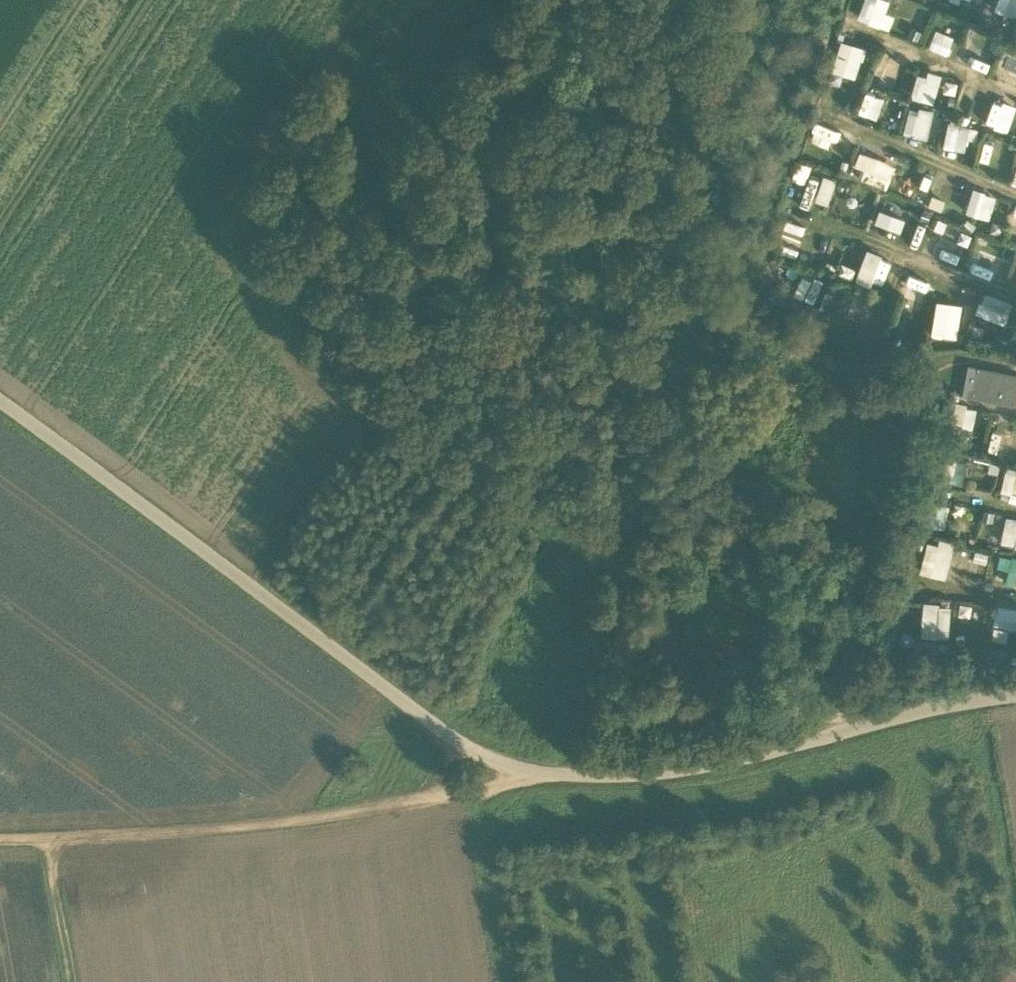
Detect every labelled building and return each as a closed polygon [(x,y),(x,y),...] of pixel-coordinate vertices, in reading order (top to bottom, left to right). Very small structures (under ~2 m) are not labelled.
[(890,0),(864,0),(857,20),(890,30),(895,14),(887,12),(890,0)] [(996,8),(1015,14),(1015,0),(998,0),(996,8)] [(947,54),(954,36),(935,29),(928,47),(947,54)] [(1009,42),(995,75),(1015,84),(1015,45),(1009,42)] [(836,63),(858,70),(864,50),(843,43),(836,63)] [(882,54),(874,76),(893,83),(901,62),(882,54)] [(941,77),(918,71),(911,97),(934,103),(941,77)] [(880,120),(886,99),(865,93),(859,114),(880,120)] [(1015,109),(1015,106),(994,99),(986,124),(1008,131),(1015,109)] [(927,139),(934,111),(910,105),(904,133),(927,139)] [(967,139),(977,141),(979,127),(948,122),(944,148),(966,151),(967,139)] [(831,149),(837,131),(816,123),(809,141),(831,149)] [(850,173),(889,187),(898,164),(859,150),(850,173)] [(806,183),(812,165),(799,161),(794,179),(806,183)] [(827,207),(836,183),(815,175),(806,199),(827,207)] [(990,219),(997,196),(977,190),(970,213),(990,219)] [(1008,223),(1015,226),(1015,203),(1008,223)] [(868,248),(856,281),(872,286),(883,254),(868,248)] [(992,277),(998,258),(977,252),(971,270),(992,277)] [(816,303),(823,278),(803,272),(796,296),(816,303)] [(857,290),(846,318),(857,322),(868,293),(857,290)] [(984,291),(976,313),(1006,323),(1013,302),(984,291)] [(933,334),(959,337),(962,303),(936,300),(933,334)] [(1015,406),(1015,376),(969,367),(963,395),(1015,406)] [(956,403),(954,424),(974,426),(976,404),(956,403)] [(994,430),(989,451),(1009,456),(1014,435),(994,430)] [(1004,470),(1004,493),(1015,493),(1015,470),(1004,470)] [(935,503),(930,526),(945,529),(950,506),(935,503)] [(1007,515),(1000,544),(1015,547),(1015,517),(1007,515)] [(940,545),(928,542),(920,573),(947,579),(955,543),(941,539),(940,545)] [(1005,585),(1015,587),(1015,558),(1001,554),(998,568),(1008,570),(1005,585)] [(923,604),(922,637),(951,637),(951,605),(923,604)] [(961,604),(959,614),(983,619),(985,609),(961,604)] [(1009,630),(1015,630),(1015,609),(995,607),(993,640),(1008,641),(1009,630)]
